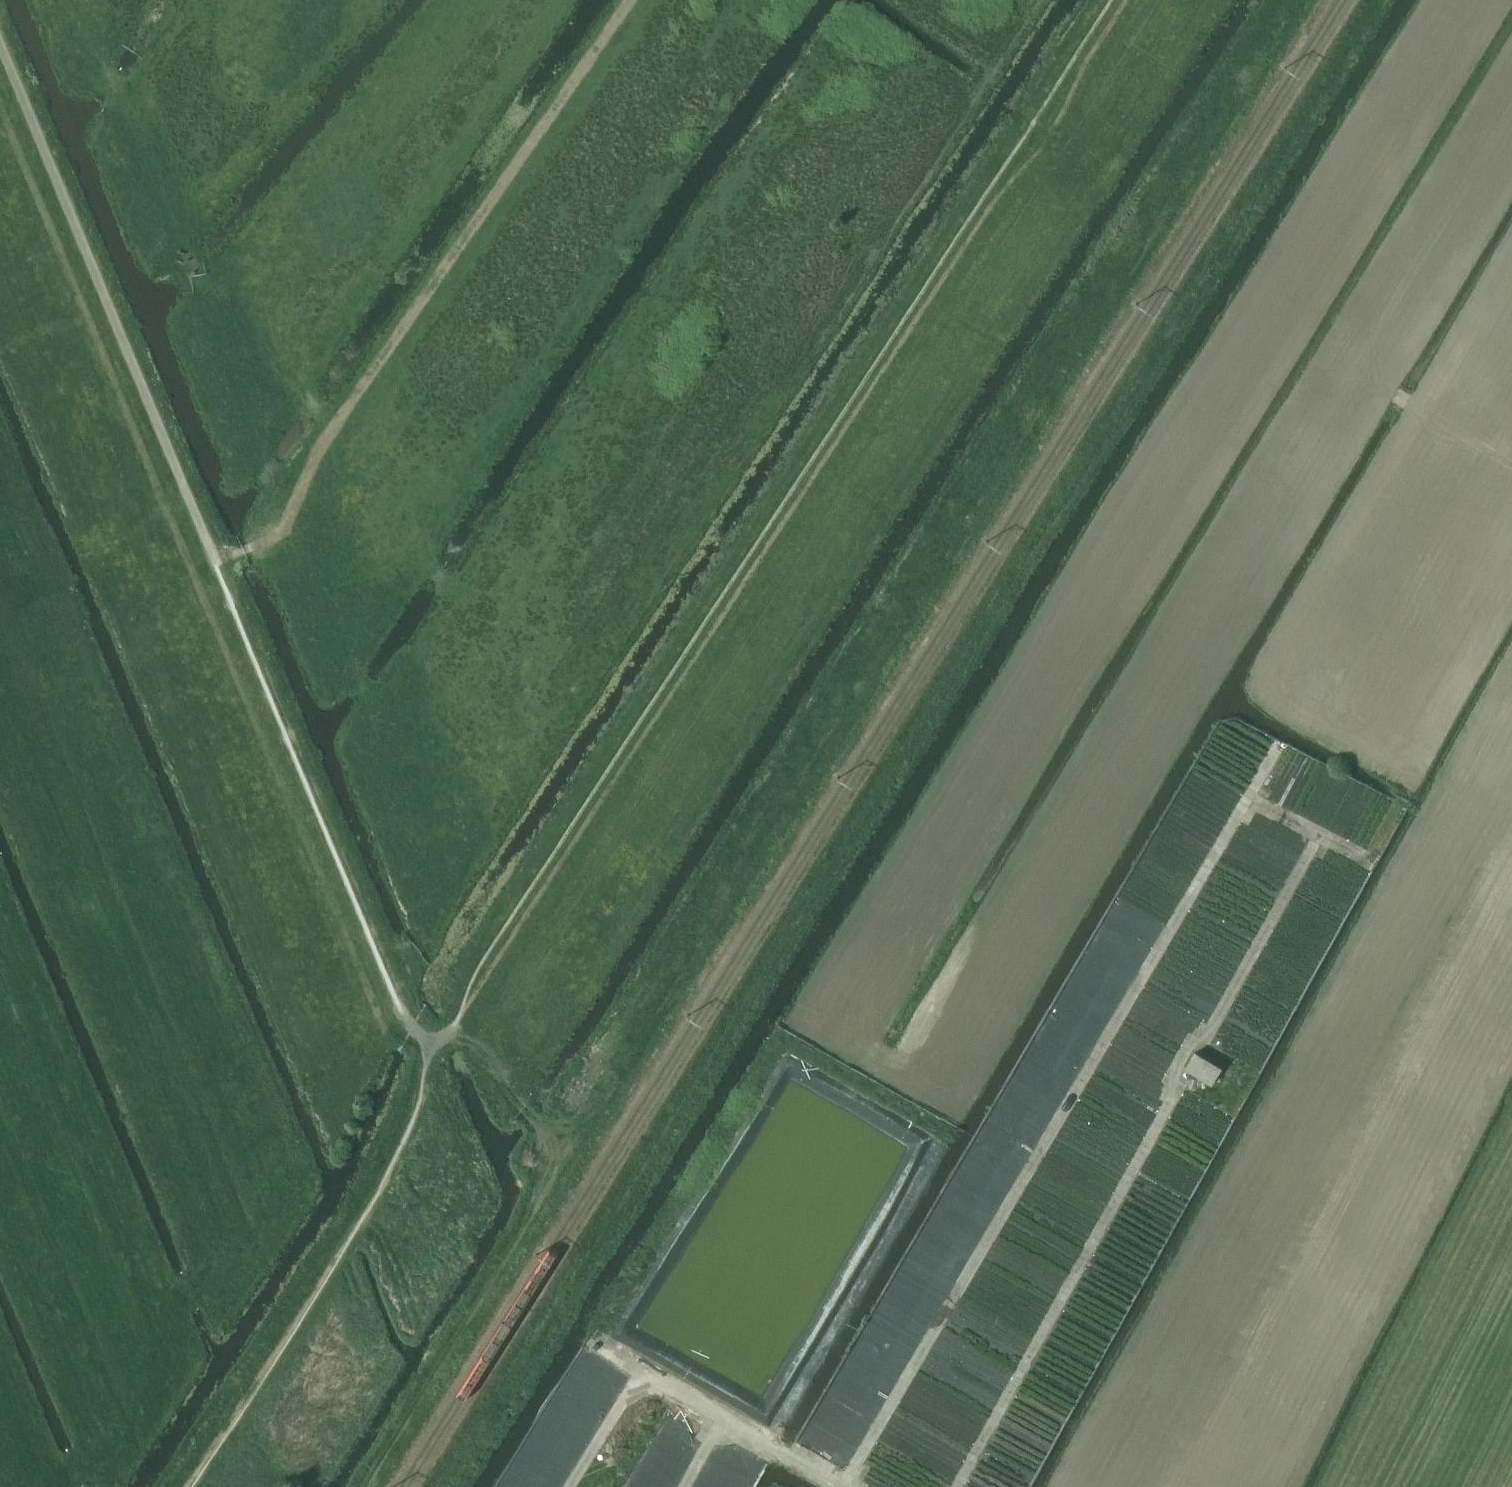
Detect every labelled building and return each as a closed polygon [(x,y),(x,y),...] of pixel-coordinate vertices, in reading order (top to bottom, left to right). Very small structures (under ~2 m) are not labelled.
[(1197,1053),(1188,1069),(1211,1083),(1220,1068),(1197,1053)]
